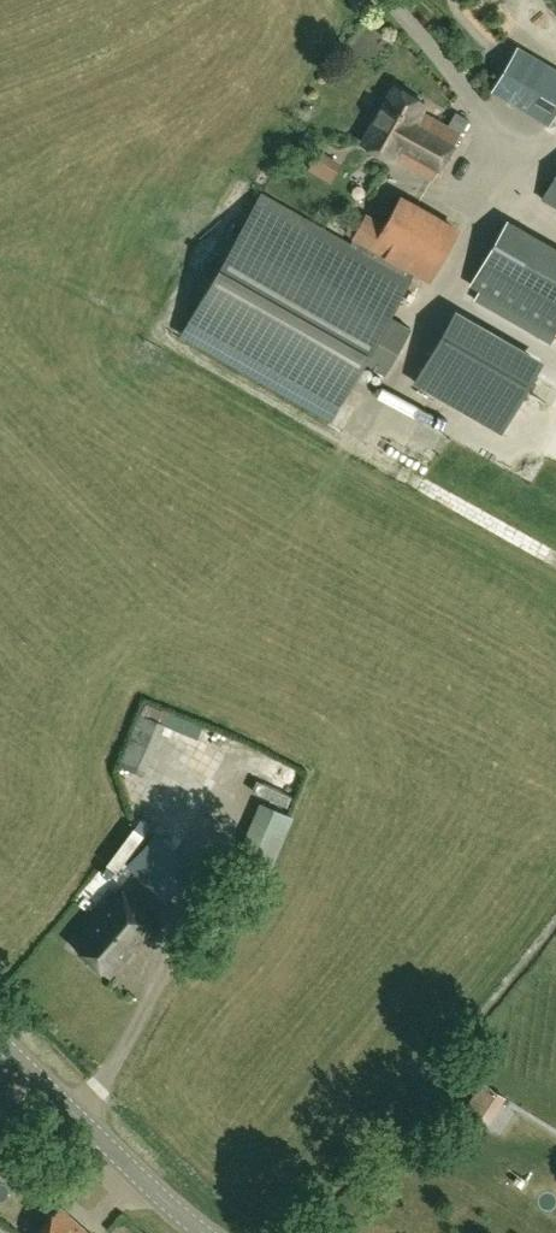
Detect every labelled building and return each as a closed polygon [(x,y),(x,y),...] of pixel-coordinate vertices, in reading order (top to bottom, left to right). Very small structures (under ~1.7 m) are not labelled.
[(360,74),(392,42),(376,26),(362,40),(365,43),(347,61),(360,74)] [(555,114),(555,67),(521,46),(495,91),(551,123),(555,114)] [(434,179),(460,132),(420,109),(425,101),(394,84),(362,140),(392,158),(394,156),(434,179)] [(324,124),(308,134),(315,146),(331,136),(324,124)] [(337,173),(342,155),(316,148),(312,166),(337,173)] [(542,198),(555,206),(555,175),(542,198)] [(350,243),(314,222),(263,193),(226,256),(182,334),(330,419),(362,362),(383,374),(409,329),(389,316),(414,272),(430,281),(459,231),(400,197),(383,226),(366,216),(350,243)] [(500,301),(555,334),(555,255),(504,225),(470,284),(500,301)] [(420,371),(504,420),(537,364),(452,315),(420,371)] [(223,779),(263,800),(282,763),(243,742),(223,779)] [(261,889),(292,817),(268,806),(236,878),(261,889)] [(154,835),(130,860),(168,897),(192,871),(154,835)] [(160,922),(122,889),(75,942),(109,973),(133,945),(137,949),(160,922)] [(464,1113),(483,1127),(504,1096),(484,1083),(464,1113)] [(61,1207),(38,1232),(90,1232),(61,1207)]
